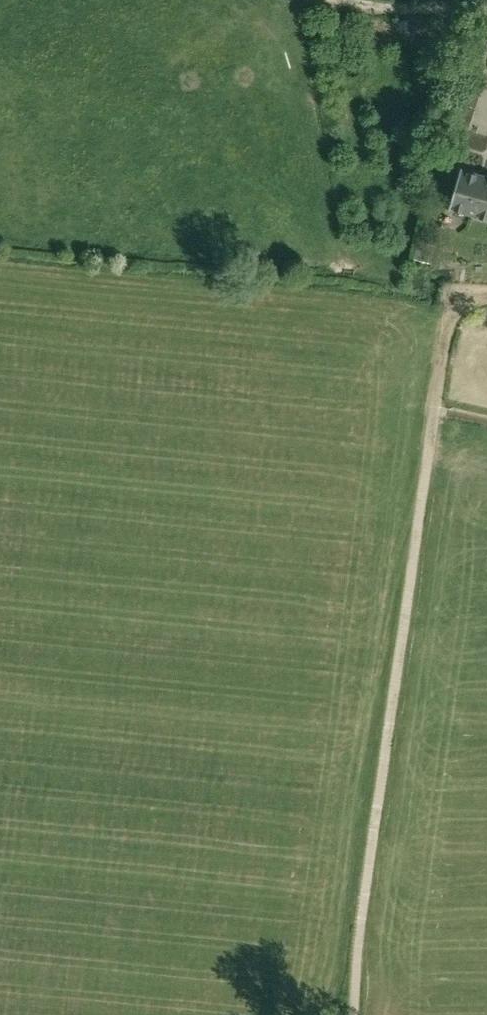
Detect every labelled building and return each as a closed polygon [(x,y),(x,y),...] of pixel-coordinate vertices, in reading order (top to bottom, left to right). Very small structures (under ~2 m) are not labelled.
[(461,168),(449,207),(486,218),(486,176),(461,168)]
